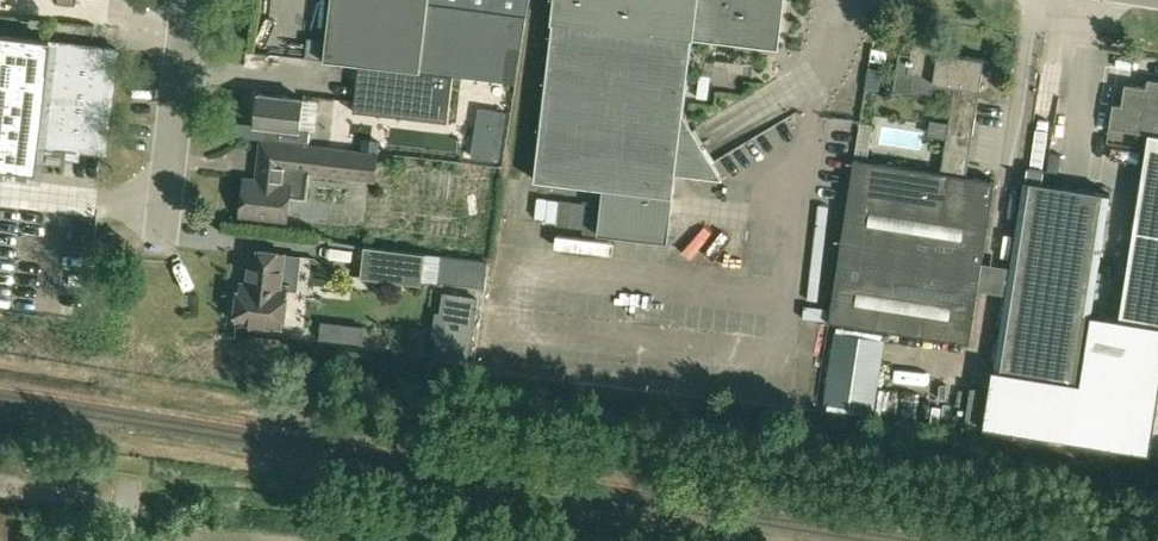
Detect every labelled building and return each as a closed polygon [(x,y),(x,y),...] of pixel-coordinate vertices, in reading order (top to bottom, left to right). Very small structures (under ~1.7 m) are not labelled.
[(454,74),(516,81),(529,0),(329,0),(322,58),(357,62),(454,74)] [(677,174),(724,179),(684,113),(693,38),(737,43),(738,40),(737,40),(738,33),(747,35),(746,44),(778,48),(783,0),(555,0),(533,182),(599,190),(594,232),(669,241),(677,174)] [(32,172),(33,171),(32,171),(35,146),(63,149),(81,151),(105,154),(117,48),(0,34),(0,168),(32,172)] [(953,84),(952,90),(978,94),(998,97),(1004,61),(983,57),(983,56),(951,51),(952,47),(910,40),(905,71),(931,75),(931,80),(953,84)] [(265,69),(267,55),(244,52),(243,66),(265,69)] [(449,122),(454,74),(357,62),(352,110),(449,122)] [(1109,126),(1126,129),(1148,133),(1149,132),(1157,134),(1157,79),(1149,78),(1148,86),(1126,83),(1122,104),(1113,103),(1109,126)] [(968,343),(994,179),(965,174),(978,94),(952,90),(947,122),(944,139),(939,170),(852,156),(826,320),(968,343)] [(303,98),(267,94),(258,93),(254,123),(266,124),(265,139),(283,140),(308,143),(309,128),(300,127),(303,98)] [(506,112),(480,107),(471,156),(498,161),(506,112)] [(931,119),(928,136),(944,139),(947,122),(931,119)] [(1119,318),(1122,319),(1157,325),(1157,134),(1149,132),(1148,133),(1119,318)] [(283,140),(265,139),(259,138),(255,179),(244,178),(240,214),(287,219),(289,197),(307,199),(310,173),(374,180),(377,151),(360,149),(308,143),(283,140)] [(362,139),(360,149),(377,151),(378,141),(362,139)] [(993,368),(1026,373),(1079,381),(1109,193),(1022,179),(993,368)] [(365,246),(361,277),(421,284),(422,278),(439,280),(442,255),(425,253),(365,246)] [(241,283),(237,319),(282,326),(287,290),(279,289),(283,252),(254,249),(250,284),(241,283)] [(438,331),(434,357),(467,362),(477,298),(444,293),(441,313),(441,314),(445,314),(443,331),(438,331)] [(320,321),(319,338),(362,342),(363,325),(320,321)] [(884,386),(879,411),(914,417),(918,392),(884,386)] [(34,531),(19,529),(17,540),(33,540),(34,531)]
